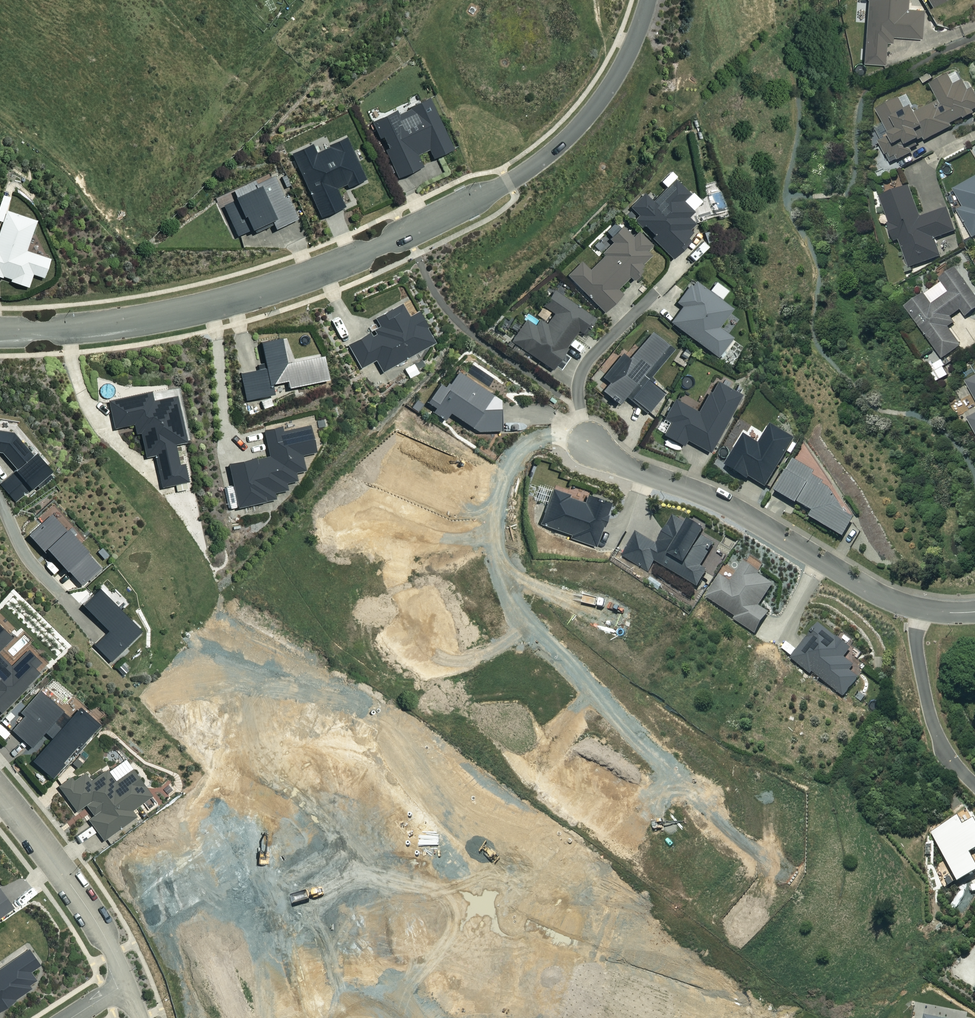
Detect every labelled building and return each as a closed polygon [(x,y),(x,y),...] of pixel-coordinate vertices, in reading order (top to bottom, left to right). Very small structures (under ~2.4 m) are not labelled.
[(870,2),(866,64),(885,65),(889,43),(897,38),(924,38),(924,13),(909,8),(909,0),(869,0),(870,2)] [(952,76),(933,86),(941,102),(918,114),(915,108),(911,110),(905,99),(880,113),(893,138),(882,144),(893,166),(911,156),(921,145),(974,116),(974,92),(969,81),(957,87),(952,76)] [(456,152),(433,103),(401,118),(399,115),(375,126),(400,181),(426,169),(420,158),(432,153),(436,161),(456,152)] [(367,182),(349,142),(318,157),(314,148),(293,158),(322,220),(346,209),(338,191),(346,187),(348,191),(367,182)] [(286,200),(277,179),(256,189),(258,193),(225,208),(238,237),(249,232),(251,236),(275,225),(277,230),(298,221),(288,199),(286,200)] [(691,196),(677,181),(653,203),(646,195),(631,208),(641,218),(638,222),(672,259),(689,244),(695,224),(690,219),(695,215),(684,203),(691,196)] [(957,191),(966,209),(960,212),(974,238),(974,181),(957,191)] [(923,219),(913,189),(883,199),(898,243),(902,242),(911,267),(942,257),(936,238),(957,232),(950,211),(923,219)] [(0,210),(0,222),(4,223),(0,235),(0,279),(30,289),(34,276),(46,280),(53,262),(28,253),(38,223),(0,210)] [(603,317),(626,296),(623,293),(636,281),(639,285),(665,261),(640,233),(632,239),(623,228),(609,241),(613,245),(602,255),(605,258),(591,271),(584,263),(568,277),(603,317)] [(961,269),(943,282),(945,285),(909,309),(944,359),(963,346),(951,328),(957,324),(952,318),(963,310),(969,319),(974,315),(974,288),(961,269)] [(736,311),(701,286),(691,287),(678,305),(684,309),(672,324),(719,358),(733,339),(722,330),(736,311)] [(597,320),(557,292),(545,308),(556,316),(549,326),(542,321),(537,328),(528,321),(513,342),(553,371),(568,351),(566,350),(579,332),(585,337),(597,320)] [(411,321),(404,308),(378,322),(382,330),(350,347),(362,369),(377,361),(383,372),(435,344),(426,328),(429,327),(422,315),(411,321)] [(674,352),(654,335),(631,361),(624,355),(604,379),(611,384),(604,392),(619,405),(626,397),(647,415),(665,394),(649,381),(674,352)] [(289,366),(284,341),(263,345),(268,370),(241,376),(246,402),(262,399),(264,409),(274,407),(270,387),(290,383),(291,391),(330,383),(325,359),(289,366)] [(951,377),(946,369),(935,375),(940,384),(951,377)] [(494,397),(459,374),(448,391),(441,386),(428,405),(436,410),(434,414),(445,421),(450,414),(479,433),(502,432),(501,409),(494,397)] [(742,397),(717,382),(698,414),(675,400),(664,418),(673,423),(665,436),(683,446),(686,440),(708,453),(742,397)] [(155,404),(153,395),(109,404),(114,430),(140,425),(146,458),(154,456),(160,487),(190,481),(187,463),(181,465),(176,444),(187,442),(178,400),(155,404)] [(796,442),(772,427),(759,446),(745,437),(726,467),(748,480),(749,477),(767,488),(796,442)] [(286,437),(284,430),(265,434),(270,458),(229,466),(237,508),(277,500),(275,494),(289,491),(287,485),(298,483),(297,474),(307,472),(304,458),(318,455),(314,432),(286,437)] [(0,432),(0,452),(1,452),(18,471),(1,487),(18,505),(52,474),(37,457),(35,459),(15,436),(0,432)] [(816,476),(796,463),(777,493),(798,507),(800,505),(816,515),(812,520),(845,539),(855,524),(825,486),(814,479),(816,476)] [(586,504),(555,491),(541,524),(595,547),(612,506),(589,497),(586,504)] [(639,533),(621,559),(646,576),(654,564),(697,594),(703,585),(701,583),(708,572),(702,568),(718,545),(677,517),(657,545),(639,533)] [(102,570),(53,518),(31,538),(45,553),(48,551),(83,588),(102,570)] [(757,635),(771,614),(760,607),(775,586),(760,576),(761,573),(745,562),(732,582),(721,575),(706,598),(735,617),(733,619),(757,635)] [(142,634),(101,592),(85,607),(109,632),(95,646),(112,663),(142,634)] [(851,652),(823,625),(792,658),(811,676),(815,672),(842,698),(859,679),(851,671),(854,668),(845,659),(851,652)] [(0,626),(0,652),(13,641),(0,626)] [(0,712),(41,676),(36,670),(42,665),(32,653),(14,669),(0,654),(0,712)] [(63,714),(41,693),(22,713),(25,717),(13,729),(32,747),(63,714)] [(100,727),(83,710),(33,760),(51,778),(100,727)] [(152,797),(134,770),(116,782),(108,771),(92,782),(86,773),(74,781),(72,778),(59,787),(75,811),(86,804),(93,816),(88,819),(102,839),(135,817),(132,811),(152,797)] [(11,904),(0,889),(0,912),(11,904)] [(33,988),(31,984),(38,979),(32,970),(41,964),(30,948),(0,969),(0,1011),(33,988)]
